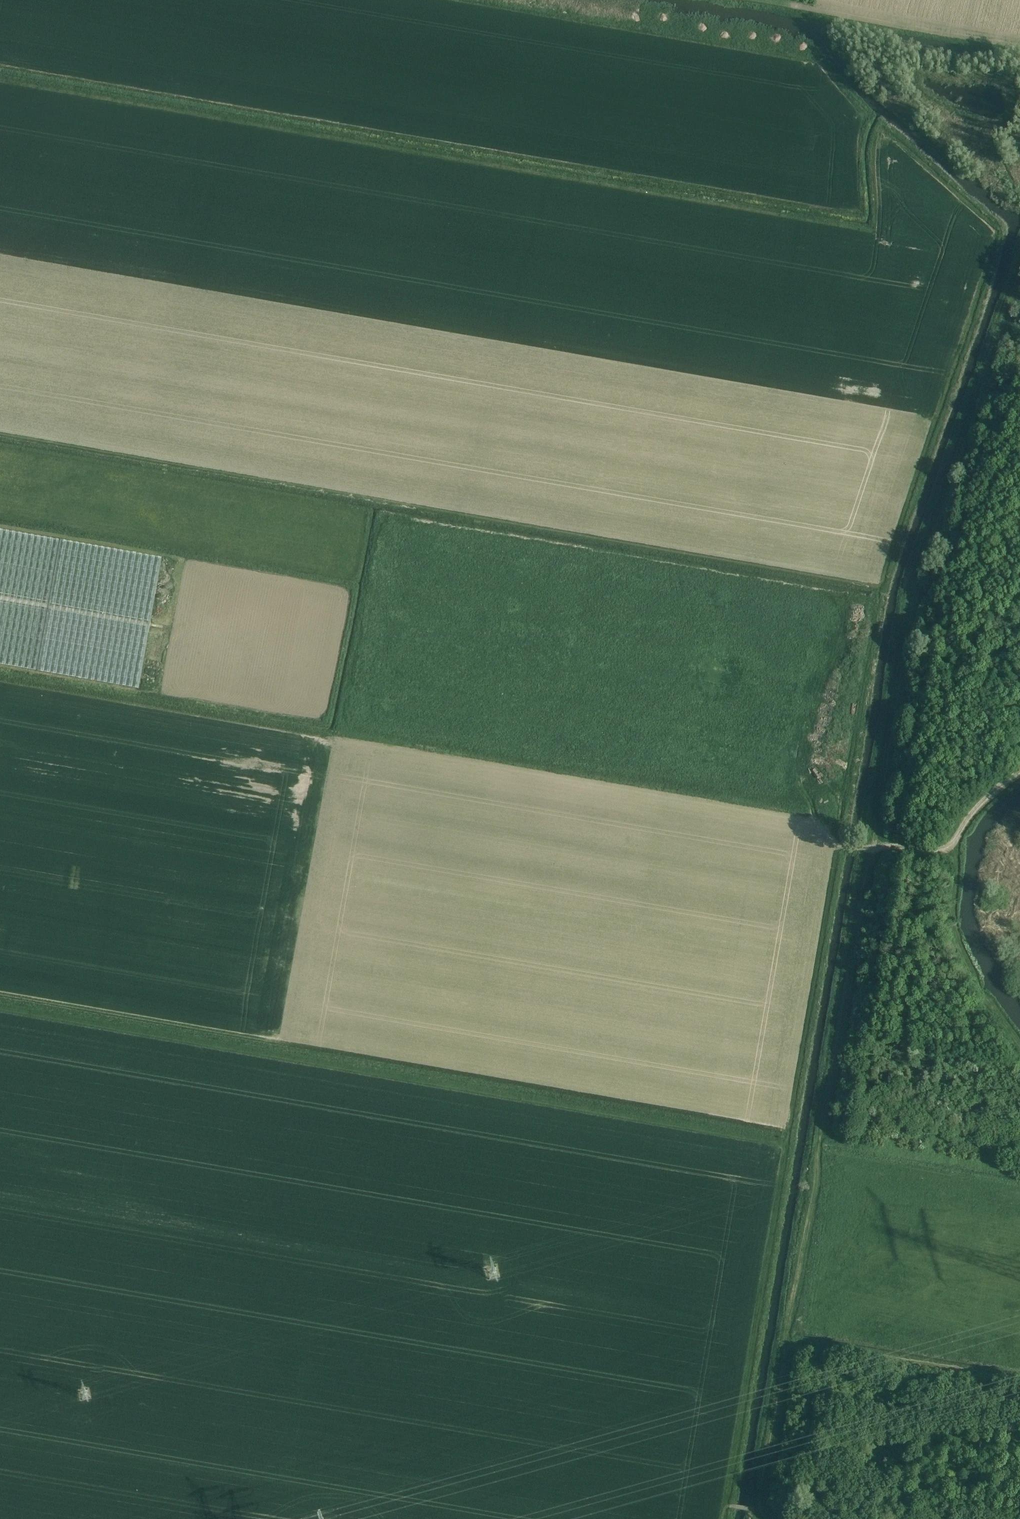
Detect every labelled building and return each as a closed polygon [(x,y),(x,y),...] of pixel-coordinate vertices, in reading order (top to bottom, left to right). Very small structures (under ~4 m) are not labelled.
[(60,539),(0,529),(0,664),(138,689),(161,558),(60,539)]
